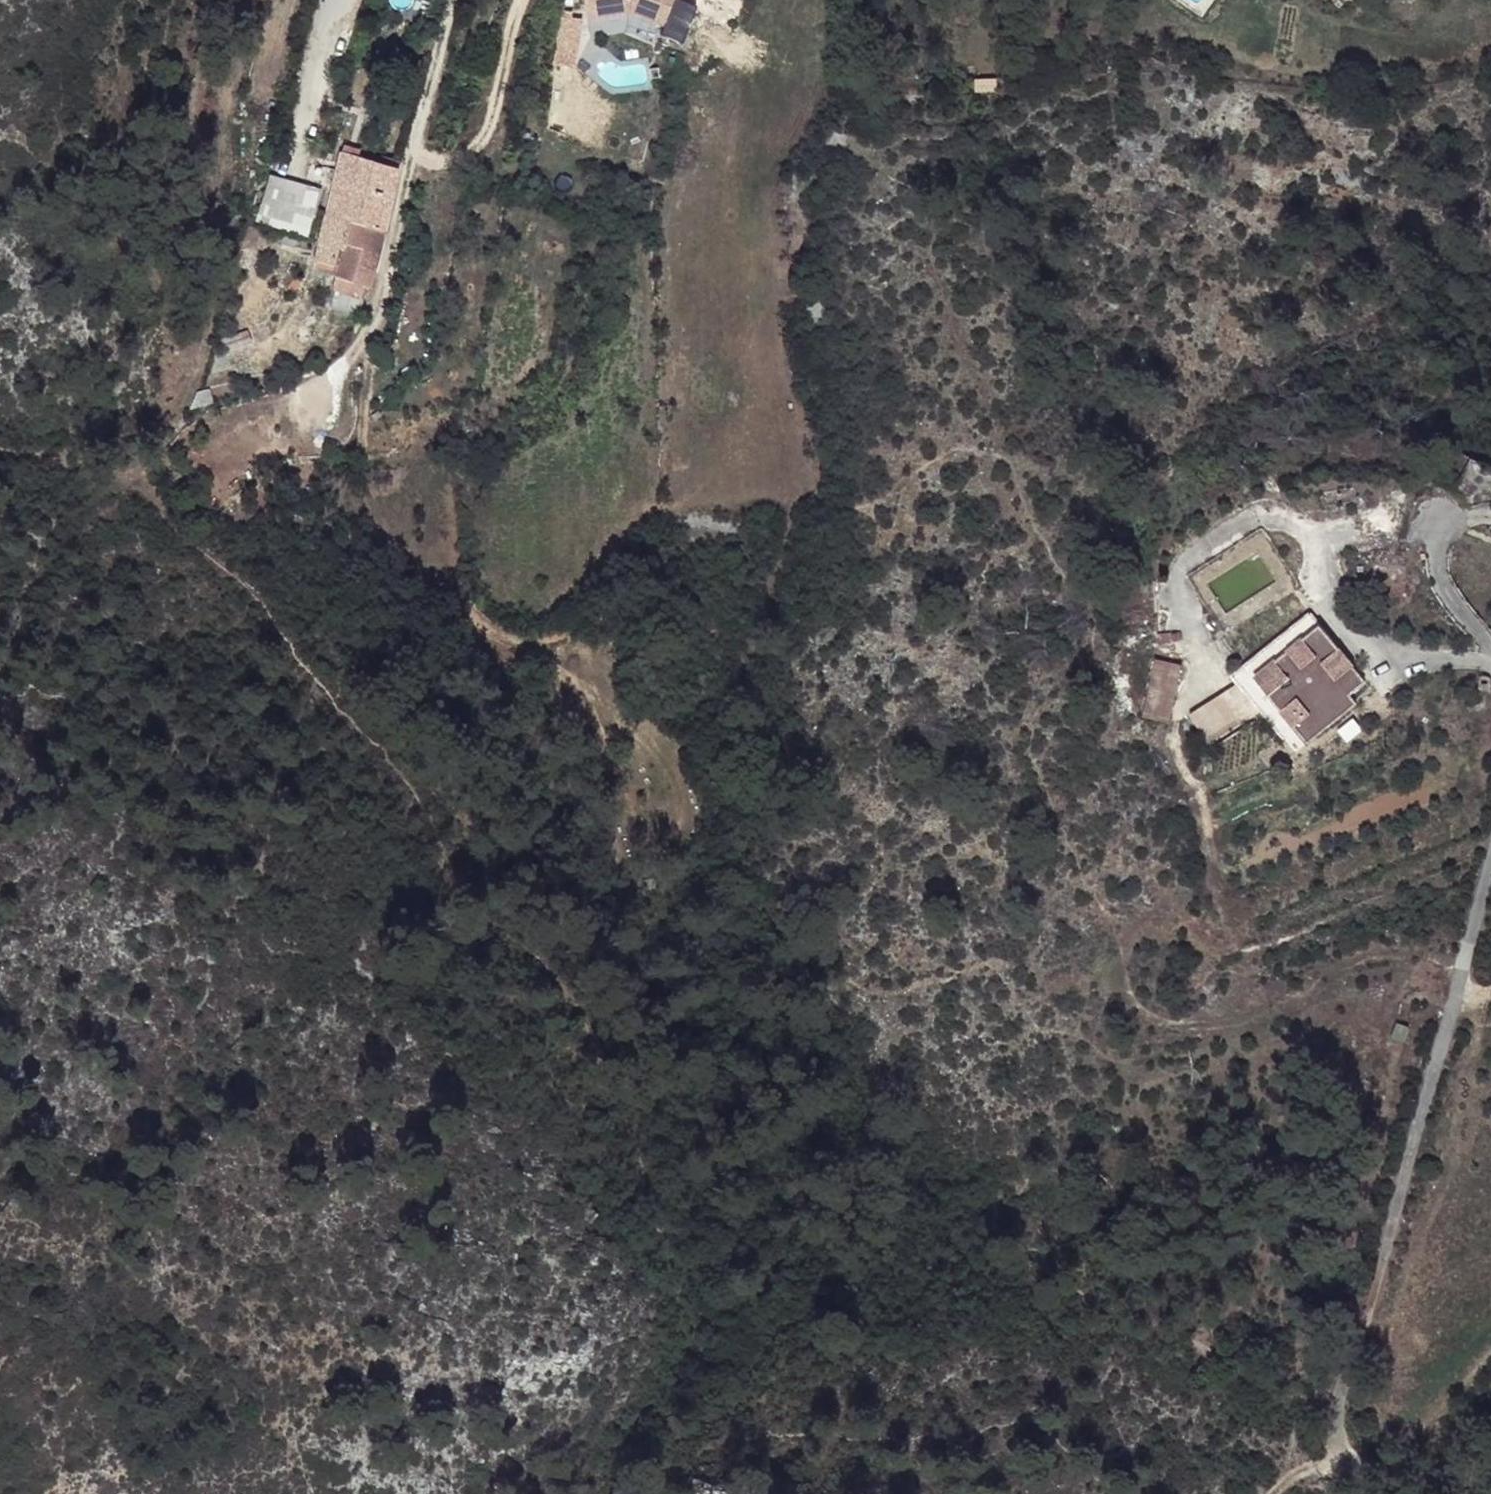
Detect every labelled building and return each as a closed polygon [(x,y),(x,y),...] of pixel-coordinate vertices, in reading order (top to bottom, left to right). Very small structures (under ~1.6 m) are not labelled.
[(585,20),(625,14),(660,28),(671,0),(582,0),(585,20)] [(975,82),(975,92),(997,91),(996,81),(975,82)] [(342,145),(340,153),(358,158),(360,150),(342,145)] [(397,169),(358,158),(340,153),(333,182),(325,213),(348,220),(383,231),(397,169)] [(270,176),(268,184),(258,223),(308,236),(313,216),(299,213),(306,185),(270,176)] [(255,181),(249,220),(258,223),(268,184),(255,181)] [(313,260),(334,266),(338,248),(341,248),(348,220),(325,213),(317,242),(313,260)] [(374,269),(383,231),(348,220),(341,248),(339,259),(374,269)] [(371,288),(374,269),(339,259),(338,267),(333,291),(336,292),(332,309),(358,315),(364,286),(371,288)] [(190,409),(212,402),(208,389),(197,392),(190,409)] [(592,616),(594,623),(605,620),(603,613),(592,616)] [(1258,677),(1296,725),(1303,720),(1314,734),(1350,706),(1344,698),(1349,694),(1365,682),(1321,626),(1258,677)] [(1174,721),(1181,662),(1153,659),(1145,717),(1174,721)] [(1355,702),(1349,694),(1344,698),(1350,706),(1355,702)] [(1308,740),(1314,734),(1303,720),(1296,725),(1305,736),(1308,740)]
